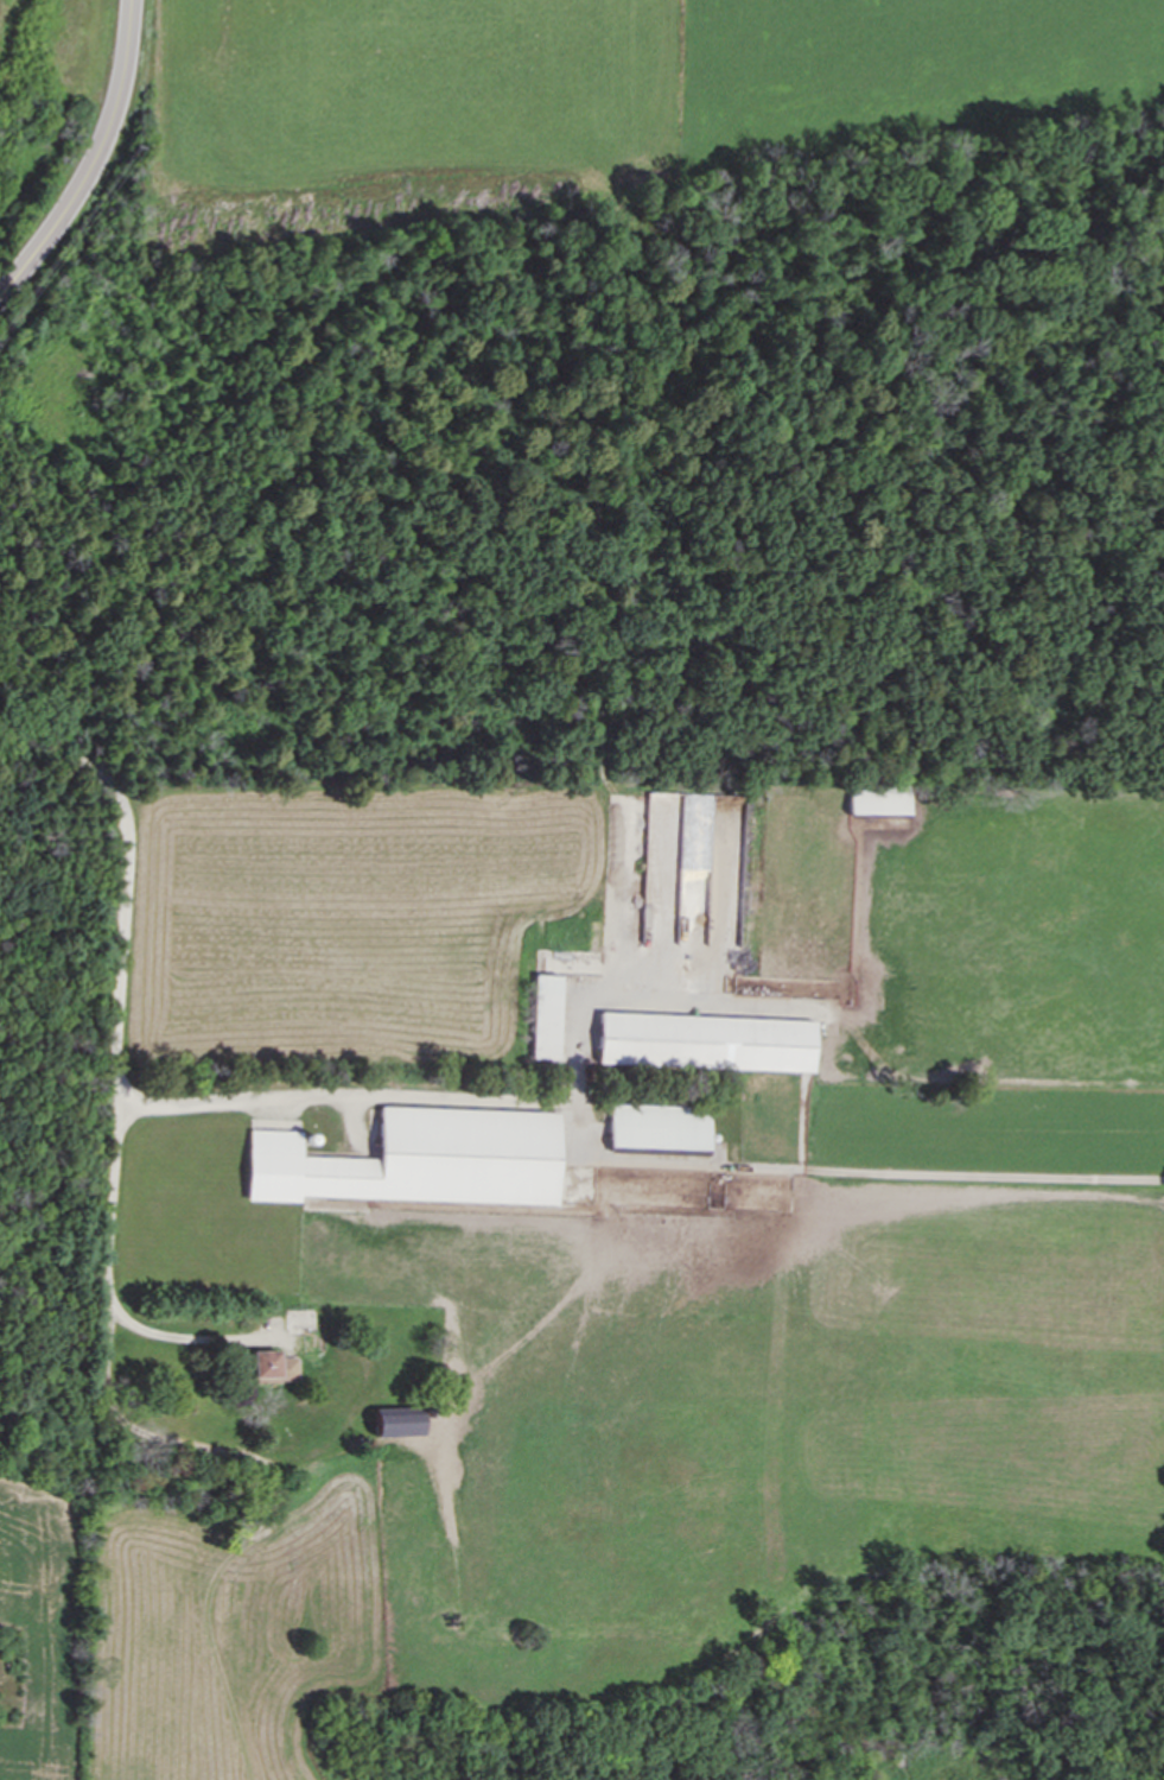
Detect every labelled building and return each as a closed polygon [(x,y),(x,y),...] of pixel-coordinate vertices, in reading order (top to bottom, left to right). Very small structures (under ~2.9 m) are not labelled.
[(850,815),(908,816),(909,786),(850,785),(850,815)] [(560,976),(534,976),(532,1059),(556,1060),(560,976)] [(813,1072),(814,1021),(599,1013),(598,1064),(813,1072)] [(609,1147),(708,1151),(710,1109),(610,1106),(609,1147)] [(556,1205),(559,1113),(380,1108),(377,1159),(300,1157),(301,1132),(247,1130),(246,1201),(299,1203),(299,1198),(556,1205)] [(250,1351),(252,1383),(295,1382),(294,1357),(278,1358),(276,1350),(250,1351)] [(374,1408),(375,1438),(421,1436),(420,1407),(374,1408)]
